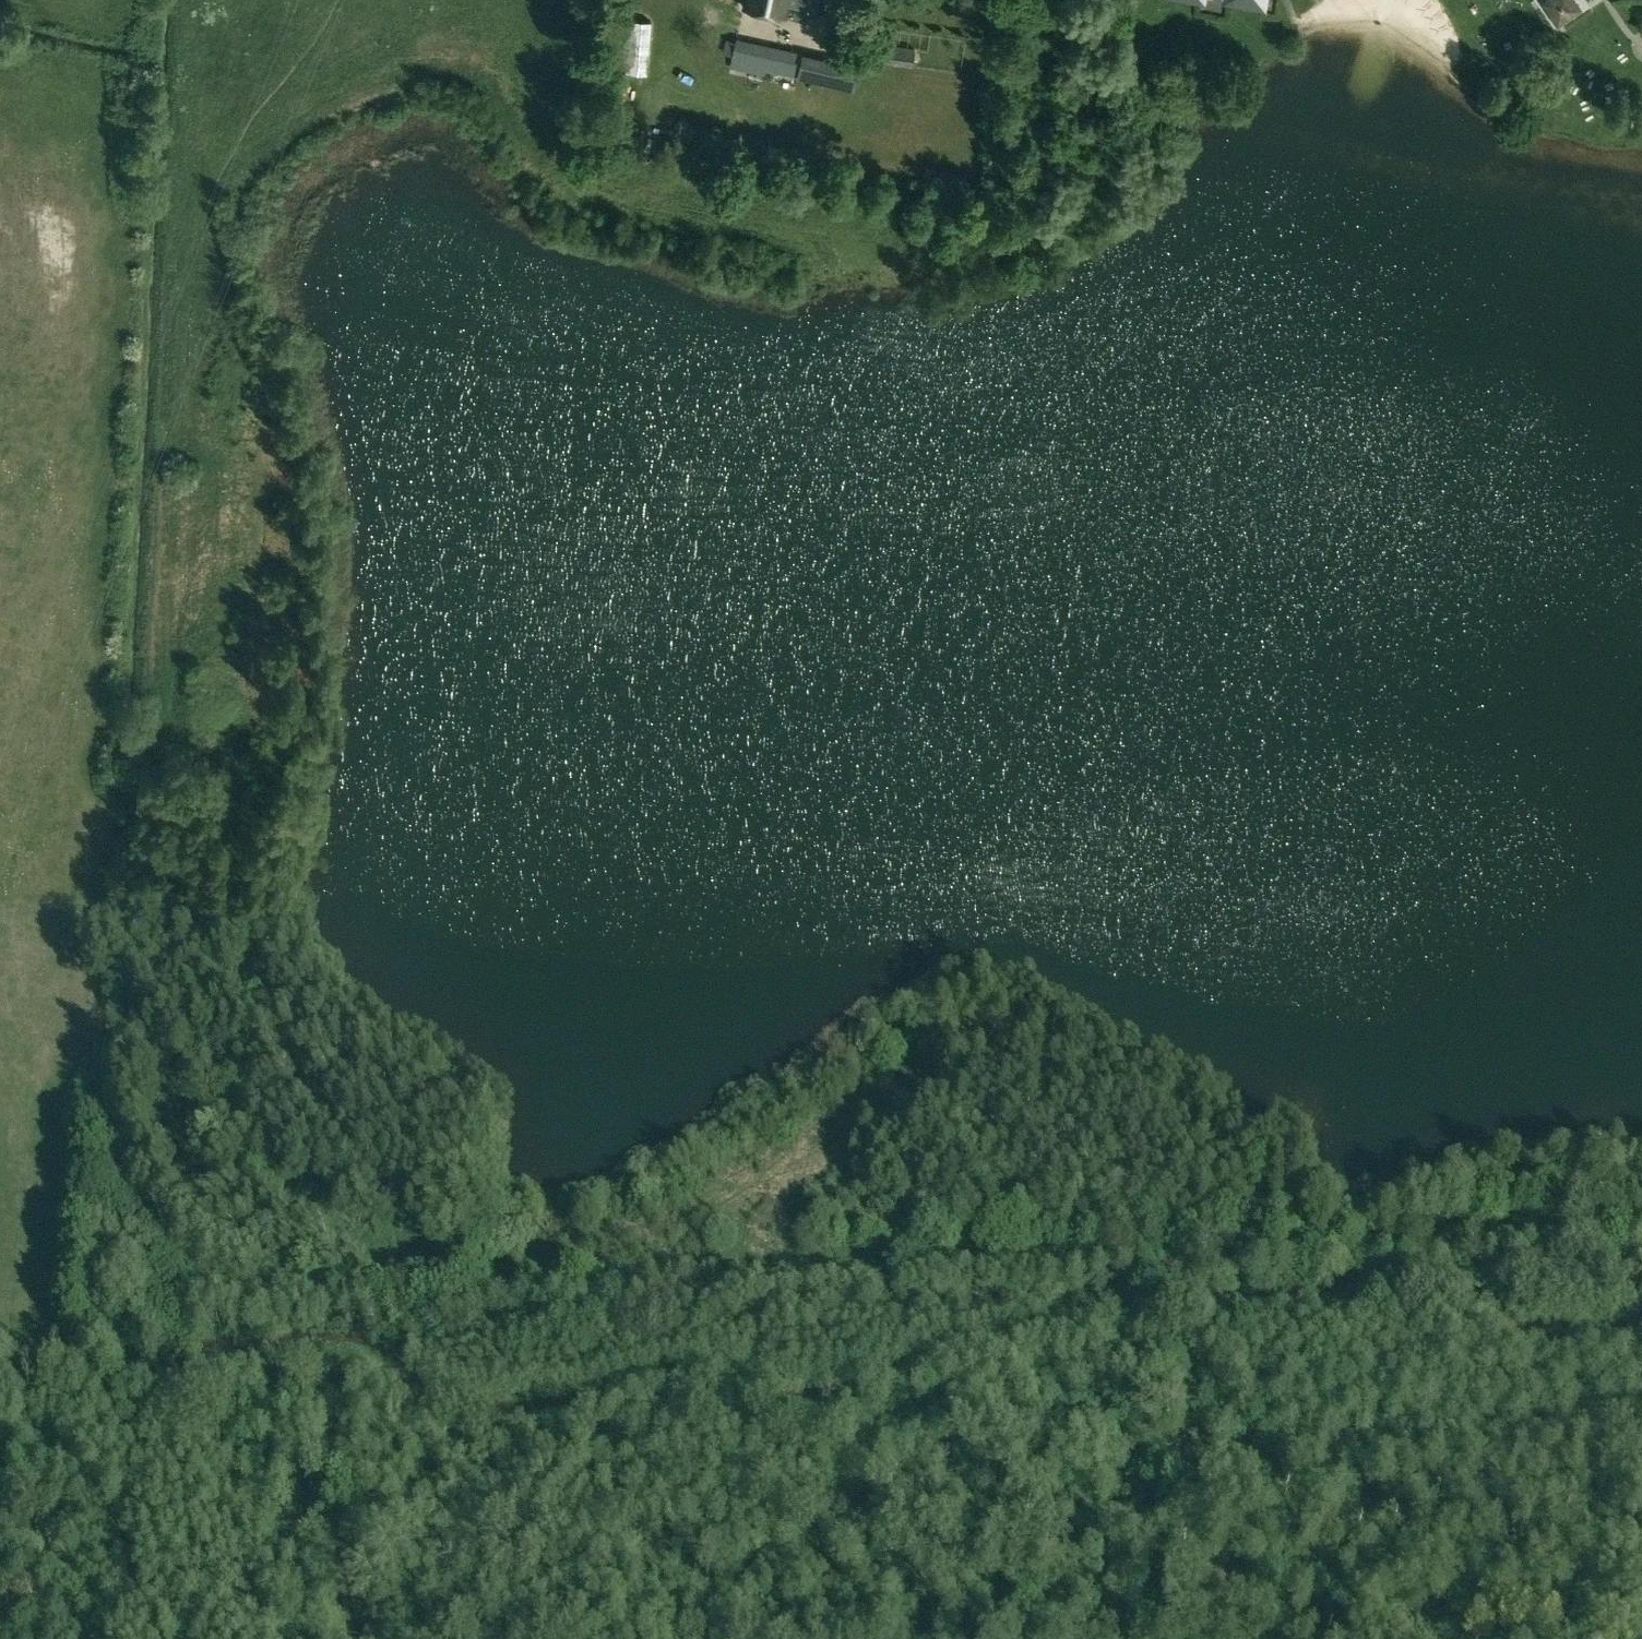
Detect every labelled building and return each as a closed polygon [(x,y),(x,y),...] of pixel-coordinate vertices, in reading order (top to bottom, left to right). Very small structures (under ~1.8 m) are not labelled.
[(824,11),(827,0),(747,0),(745,8),(787,17),(790,4),(824,11)] [(1584,8),(1578,0),(1546,0),(1544,2),(1560,25),(1584,8)] [(622,44),(647,46),(650,21),(624,18),(622,44)] [(738,37),(732,63),(851,89),(857,63),(738,37)] [(885,44),(882,62),(912,66),(915,48),(885,44)]
